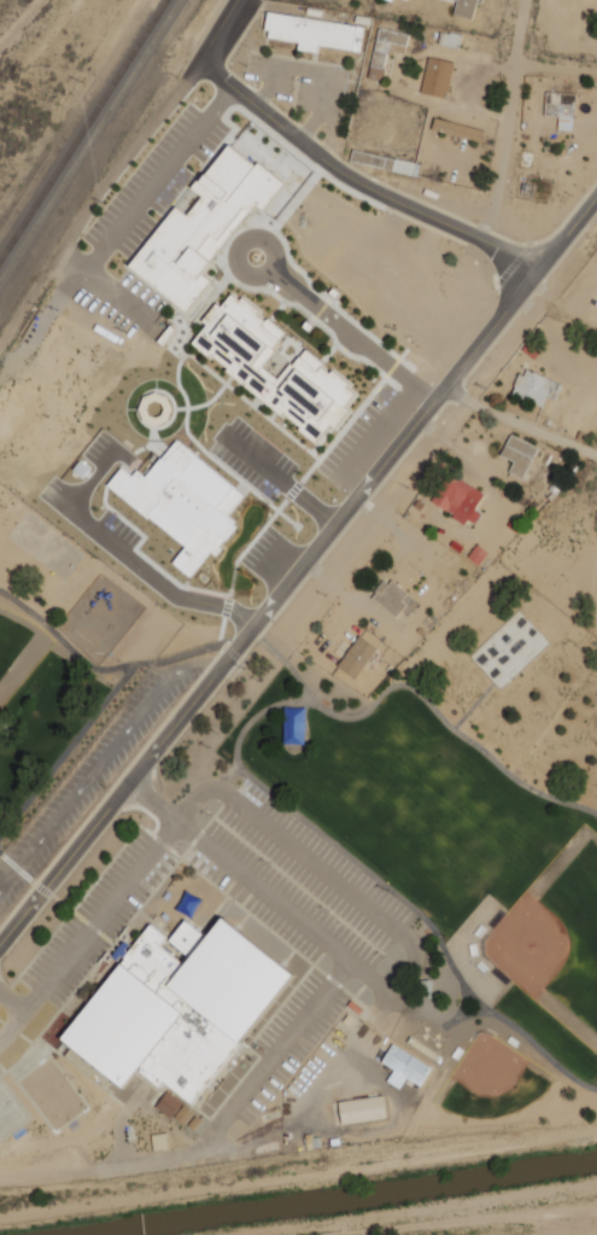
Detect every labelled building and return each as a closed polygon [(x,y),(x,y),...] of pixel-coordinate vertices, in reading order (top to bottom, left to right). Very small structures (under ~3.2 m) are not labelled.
[(478,0),(456,0),(457,0),(453,15),(473,19),(478,0)] [(270,12),(309,19),(310,10),(324,12),(323,22),(364,28),(361,52),(322,45),(320,54),(299,51),(300,43),(270,39),(271,29),(268,29),(270,12)] [(408,34),(378,28),(368,78),(382,80),(387,51),(404,55),(408,34)] [(420,92),(446,99),(454,63),(429,56),(420,92)] [(575,115),(575,93),(545,92),(545,114),(575,115)] [(483,128),(433,120),(432,132),(482,139),(483,128)] [(124,268),(195,180),(199,182),(228,147),(254,169),(257,165),(282,186),(262,212),(256,208),(250,215),(247,212),(206,263),(209,266),(200,275),(212,285),(186,318),(124,268)] [(192,345),(206,357),(209,354),(227,368),(223,373),(281,418),(283,415),(299,427),(295,432),(315,448),(330,427),(335,432),(351,413),(346,409),(357,396),(349,389),(351,385),(332,371),(328,375),(320,368),(322,367),(302,350),(291,365),(274,351),(281,343),(279,340),(283,334),(267,321),(264,325),(254,316),(257,313),(240,299),(239,302),(230,295),(220,309),(215,305),(203,322),(207,326),(192,345)] [(543,405),(546,397),(554,399),(560,382),(521,369),(513,395),(543,405)] [(536,444),(509,435),(501,456),(513,460),(508,474),(523,479),(536,444)] [(189,449),(236,488),(218,509),(234,523),(232,526),(236,530),(228,542),(223,538),(218,544),(224,549),(213,563),(209,558),(193,577),(176,564),(189,548),(152,517),(150,519),(109,487),(123,468),(136,479),(142,473),(147,477),(163,458),(168,461),(171,458),(178,462),(189,449)] [(484,494),(449,471),(429,500),(471,528),(481,514),(473,509),(484,494)] [(385,578),(370,598),(394,617),(399,609),(407,615),(418,602),(385,578)] [(337,665),(354,680),(381,649),(364,634),(337,665)] [(222,915),(293,972),(189,1100),(162,1077),(156,1083),(139,1070),(123,1088),(59,1036),(123,957),(119,954),(115,960),(109,955),(123,938),(129,943),(124,949),(127,951),(150,924),(166,937),(182,917),(205,936),(222,915)] [(394,1072),(388,1081),(402,1090),(408,1079),(422,1087),(433,1066),(393,1044),(382,1065),(394,1072)] [(158,1104),(184,1127),(196,1112),(169,1090),(158,1104)] [(342,1123),(387,1119),(386,1096),(341,1100),(342,1123)]
